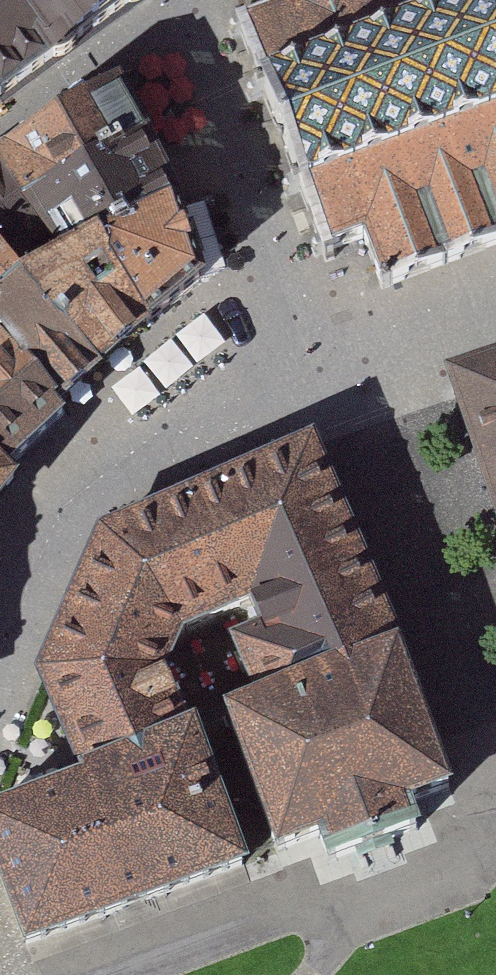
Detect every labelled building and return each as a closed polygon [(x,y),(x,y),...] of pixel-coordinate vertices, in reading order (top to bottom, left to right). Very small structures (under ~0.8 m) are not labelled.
[(65,55),(26,0),(0,0),(0,96),(65,55)] [(65,55),(100,28),(137,0),(26,0),(65,55)] [(279,33),(229,52),(317,280),(360,264),(379,314),(495,270),(495,0),(267,0),(279,33)] [(28,211),(144,147),(118,92),(76,118),(35,144),(32,140),(0,162),(0,173),(28,211)] [(144,147),(28,211),(49,238),(68,262),(100,248),(175,209),(144,147)] [(9,269),(49,238),(28,211),(0,173),(0,257),(9,269)] [(175,209),(100,248),(146,326),(199,282),(175,209)] [(68,262),(23,289),(92,371),(146,326),(100,248),(68,262)] [(23,289),(9,269),(0,257),(0,301),(23,289)] [(51,405),(92,371),(23,289),(0,301),(0,335),(0,336),(51,405)] [(63,414),(51,405),(0,336),(0,475),(3,472),(63,414)] [(441,401),(495,574),(495,383),(441,401)] [(235,644),(260,702),(395,644),(310,447),(102,537),(149,645),(251,600),(265,631),(235,644)] [(14,484),(3,472),(0,475),(0,500),(14,484)] [(85,777),(187,734),(149,645),(102,537),(41,677),(85,777)] [(260,702),(227,716),(278,853),(320,838),(328,864),(418,831),(408,805),(450,790),(395,644),(260,702)] [(28,945),(241,866),(192,733),(187,734),(85,777),(87,782),(0,814),(0,870),(28,945)]
